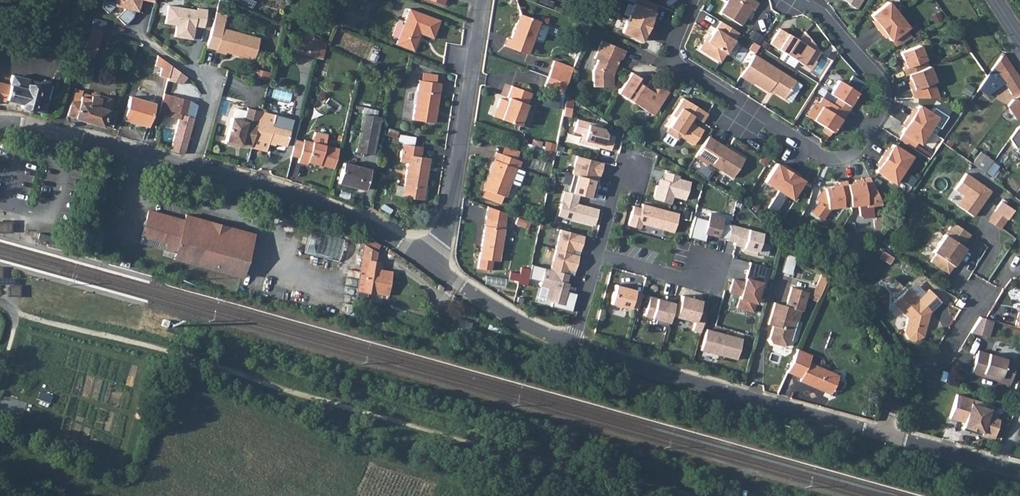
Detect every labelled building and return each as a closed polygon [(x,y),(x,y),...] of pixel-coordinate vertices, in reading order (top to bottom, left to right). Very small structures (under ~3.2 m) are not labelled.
[(115,1),(110,0),(103,0),(102,7),(109,12),(115,5),(138,11),(141,0),(116,0),(115,1)] [(625,17),(648,26),(651,19),(648,18),(654,4),(645,0),(632,0),(625,17)] [(751,0),(737,0),(726,17),(747,30),(752,22),(750,21),(755,13),(759,15),(764,8),(751,0)] [(847,2),(854,7),(854,8),(862,13),(871,0),(848,0),(847,2)] [(197,9),(168,5),(165,23),(176,25),(174,37),(194,40),(196,27),(204,28),(207,9),(197,7),(197,9)] [(903,17),(894,6),(877,19),(882,26),(880,28),(884,33),(903,17)] [(396,44),(414,51),(421,34),(434,38),(441,21),(409,10),(396,44)] [(227,16),(216,13),(209,42),(218,45),(217,51),(216,53),(225,55),(226,53),(253,61),(259,40),(223,30),(227,16)] [(528,55),(542,22),(522,14),(512,39),(508,38),(505,46),(528,55)] [(625,17),(619,31),(639,40),(642,32),(645,33),(648,26),(625,17)] [(897,44),(914,31),(903,17),(884,33),(890,39),(892,38),(897,44)] [(93,56),(94,56),(104,22),(92,18),(85,45),(83,54),(93,56)] [(705,54),(726,67),(744,38),(727,26),(722,34),(721,33),(713,46),(711,45),(705,54)] [(304,38),(310,42),(312,36),(305,33),(304,38)] [(803,66),(809,69),(814,61),(821,64),(826,56),(810,36),(805,45),(785,33),(776,48),(790,57),(785,63),(799,72),(803,66)] [(320,47),(321,40),(312,36),(310,42),(320,47)] [(300,53),(317,58),(320,47),(310,42),(304,38),(300,53)] [(611,85),(610,74),(617,59),(620,58),(624,50),(600,39),(593,56),(596,58),(592,68),(591,84),(611,85)] [(207,49),(217,51),(218,45),(209,42),(207,49)] [(907,70),(911,77),(915,76),(929,69),(927,63),(930,62),(923,46),(905,54),(911,68),(907,70)] [(157,54),(154,66),(161,67),(160,76),(169,78),(173,66),(157,54)] [(1005,54),(977,95),(981,98),(984,95),(988,99),(1006,83),(1017,99),(1019,97),(1019,76),(1005,54)] [(791,103),(802,85),(760,59),(746,81),(759,89),(760,87),(775,97),(776,94),(791,103)] [(169,78),(168,81),(182,84),(187,77),(173,66),(169,78)] [(570,85),(574,73),(555,66),(551,77),(570,85)] [(913,85),(920,100),(945,100),(938,84),(940,83),(933,68),(929,69),(915,76),(918,83),(913,85)] [(12,75),(6,99),(21,103),(20,107),(43,113),(51,85),(12,75)] [(627,83),(620,95),(652,115),(654,111),(660,109),(664,112),(674,96),(656,85),(652,92),(643,86),(645,82),(632,75),(627,83)] [(569,88),(570,85),(551,77),(548,86),(567,94),(569,88)] [(434,122),(441,82),(419,79),(412,119),(434,122)] [(836,98),(843,102),(839,108),(853,117),(857,110),(856,109),(864,96),(845,84),(836,98)] [(499,97),(496,105),(499,107),(495,116),(518,125),(531,93),(511,85),(506,96),(507,97),(506,100),(499,97)] [(292,101),(293,93),(275,91),(274,99),(292,101)] [(176,112),(179,97),(163,92),(158,113),(177,118),(170,150),(183,153),(183,151),(184,147),(191,117),(182,114),(176,112)] [(113,129),(117,111),(106,108),(109,99),(98,96),(97,98),(90,96),(89,99),(81,97),(78,103),(70,103),(67,115),(113,129)] [(547,105),(561,109),(564,99),(550,96),(547,105)] [(123,119),(146,125),(152,103),(129,97),(123,119)] [(186,99),(179,97),(176,112),(182,114),(186,99)] [(839,108),(828,102),(824,108),(828,110),(819,124),(839,136),(847,123),(849,124),(853,117),(839,108)] [(673,137),(684,144),(686,141),(700,150),(710,135),(696,126),(699,121),(709,127),(714,118),(690,103),(679,120),(682,122),(673,137)] [(915,113),(911,120),(932,133),(941,120),(922,108),(918,115),(915,113)] [(251,148),(258,120),(260,112),(248,109),(247,112),(244,122),(232,118),(225,143),(236,146),(236,144),(251,148)] [(660,109),(654,111),(652,115),(660,120),(664,112),(660,109)] [(237,110),(234,111),(232,118),(244,122),(247,112),(237,110)] [(373,154),(378,117),(360,113),(354,150),(373,154)] [(581,137),(611,146),(615,131),(607,129),(604,123),(595,120),(596,118),(578,113),(575,125),(583,127),(581,137)] [(251,148),(250,148),(266,152),(269,142),(286,146),(293,121),(274,116),(272,124),(258,120),(251,148)] [(921,145),(923,146),(932,133),(911,120),(907,126),(910,127),(905,135),(907,136),(921,145)] [(314,133),(312,142),(324,144),(326,136),(314,133)] [(921,145),(907,136),(902,142),(917,152),(921,145)] [(324,144),(312,142),(304,139),(298,162),(307,165),(308,162),(335,168),(339,148),(324,144)] [(715,141),(702,162),(715,170),(716,168),(740,182),(751,163),(715,141)] [(406,162),(403,184),(401,194),(401,196),(421,199),(429,157),(419,155),(421,146),(401,142),(398,160),(406,162)] [(503,146),(500,153),(513,158),(516,151),(503,146)] [(917,161),(899,149),(895,156),(892,154),(888,161),(909,174),(917,161)] [(484,187),(481,195),(497,202),(500,194),(502,195),(513,168),(516,169),(519,161),(513,158),(500,153),(494,151),(480,186),(484,187)] [(578,151),(573,169),(574,169),(596,176),(598,172),(601,173),(604,159),(578,151)] [(974,165),(988,172),(995,159),(981,152),(974,165)] [(886,169),(882,176),(900,188),(909,174),(888,161),(884,167),(886,169)] [(365,189),(370,168),(343,162),(339,183),(365,189)] [(772,186),(783,193),(797,173),(792,170),(790,172),(783,168),(772,186)] [(595,196),(600,177),(596,176),(574,169),(569,188),(580,192),(595,196)] [(657,182),(654,196),(671,201),(673,194),(685,197),(690,179),(679,175),(679,173),(666,169),(664,177),(661,176),(659,183),(657,182)] [(799,203),(810,185),(803,180),(805,178),(797,173),(783,193),(799,203)] [(961,208),(975,217),(993,192),(967,174),(956,191),(965,197),(967,199),(961,208)] [(858,183),(859,186),(851,187),(850,187),(852,205),(853,209),(868,207),(869,210),(880,208),(884,208),(875,187),(872,187),(867,188),(866,182),(858,183)] [(393,193),(401,194),(403,184),(395,183),(393,193)] [(827,191),(830,211),(846,209),(846,206),(852,205),(850,187),(851,187),(850,185),(842,186),(843,189),(827,191)] [(578,201),(580,192),(569,188),(565,187),(559,213),(595,223),(599,207),(578,201)] [(770,207),(786,216),(795,201),(779,192),(770,207)] [(959,206),(961,208),(967,199),(965,197),(959,206)] [(989,221),(1001,230),(1016,210),(1003,200),(989,221)] [(642,206),(634,203),(629,223),(641,226),(642,222),(673,230),(678,211),(643,201),(642,206)] [(868,207),(853,209),(854,216),(857,218),(867,216),(869,214),(869,210),(868,207)] [(183,219),(148,209),(138,242),(162,248),(173,252),(172,258),(239,276),(252,232),(184,213),(183,219)] [(694,215),(689,236),(704,240),(706,233),(726,238),(730,223),(722,221),(724,215),(709,211),(707,218),(694,215)] [(522,219),(513,215),(511,221),(520,224),(522,219)] [(495,259),(501,219),(481,216),(475,255),(495,259)] [(11,222),(1,222),(1,232),(11,232),(11,222)] [(761,231),(730,223),(726,238),(726,239),(734,241),(733,244),(745,247),(744,251),(755,253),(761,231)] [(970,235),(975,238),(981,242),(953,223),(953,224),(968,234),(970,235)] [(931,262),(942,270),(968,234),(953,224),(933,253),(936,255),(931,262)] [(580,250),(585,234),(561,227),(556,248),(557,248),(572,252),(574,248),(580,250)] [(341,262),(347,240),(313,230),(306,253),(341,262)] [(51,236),(37,233),(36,240),(49,243),(51,236)] [(968,234),(942,270),(948,274),(958,260),(960,261),(967,250),(963,247),(970,235),(968,234)] [(369,238),(364,243),(374,250),(378,245),(369,238)] [(364,243),(362,258),(372,259),(374,250),(364,243)] [(557,248),(551,269),(567,273),(568,269),(575,271),(579,254),(572,252),(557,248)] [(793,274),(795,257),(786,256),(784,273),(793,274)] [(372,259),(362,258),(361,266),(357,290),(356,297),(366,300),(367,292),(387,295),(390,270),(378,268),(379,260),(372,259)] [(764,266),(749,262),(746,274),(751,275),(748,283),(743,282),(733,279),(729,292),(740,295),(736,308),(751,312),(764,266)] [(565,290),(569,274),(567,273),(551,269),(545,267),(540,285),(549,288),(545,300),(552,302),(551,306),(572,312),(576,293),(565,290)] [(818,289),(825,292),(828,286),(829,282),(823,278),(818,289)] [(630,307),(638,309),(642,293),(634,291),(635,289),(616,284),(611,304),(630,309),(630,307)] [(20,287),(10,287),(10,297),(20,297),(20,287)] [(893,302),(909,317),(904,330),(908,338),(916,341),(924,336),(931,312),(942,302),(930,289),(926,293),(919,299),(908,288),(893,302)] [(774,328),(770,341),(773,346),(784,349),(789,347),(796,323),(799,324),(802,313),(804,314),(810,295),(792,290),(787,308),(776,305),(769,327),(774,328)] [(692,331),(700,333),(705,313),(698,311),(701,298),(693,296),(693,299),(681,295),(675,317),(695,323),(692,331)] [(655,324),(667,327),(675,298),(666,296),(665,301),(650,297),(645,316),(656,319),(655,324)] [(974,333),(990,338),(995,321),(980,316),(974,333)] [(705,330),(700,352),(735,361),(741,340),(705,330)] [(1009,384),(1016,361),(977,349),(970,373),(982,376),(983,373),(999,377),(998,380),(1009,384)] [(808,364),(811,358),(798,353),(787,375),(802,380),(800,382),(832,394),(840,376),(808,364)] [(963,429),(993,438),(999,419),(987,415),(989,408),(971,403),(972,399),(957,394),(950,418),(964,422),(963,429)] [(972,399),(971,403),(989,408),(991,404),(972,399)]
